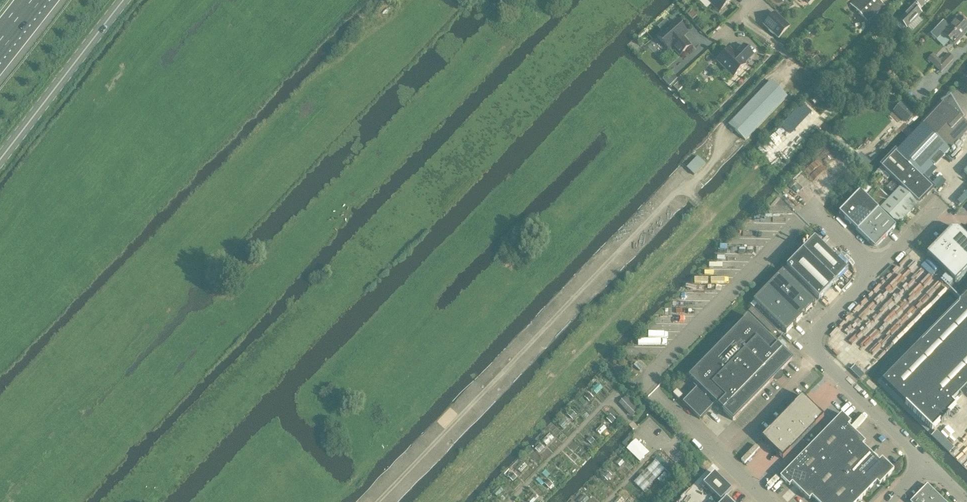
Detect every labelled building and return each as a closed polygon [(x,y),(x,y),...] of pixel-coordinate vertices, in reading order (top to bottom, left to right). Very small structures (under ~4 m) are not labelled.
[(720,13),(732,2),(730,0),(707,0),(720,13)] [(885,6),(881,1),(879,0),(856,0),(851,4),(864,17),(868,22),(885,6)] [(896,25),(903,33),(907,28),(907,29),(919,16),(915,13),(920,8),(921,9),(929,0),(911,0),(916,4),(899,21),(900,21),(896,25)] [(693,11),(688,15),(693,21),(698,16),(693,11)] [(764,25),(778,39),(789,28),(775,14),(764,25)] [(963,37),(961,35),(966,29),(966,25),(959,17),(942,34),(954,46),(963,37)] [(676,21),(658,38),(661,41),(661,42),(665,47),(666,47),(669,50),(672,47),(680,56),(690,47),(682,38),(687,34),(684,30),(685,30),(680,25),(679,25),(676,21)] [(730,49),(717,62),(734,78),(746,65),(745,64),(753,56),(744,46),(735,55),(730,49)] [(941,72),(953,59),(948,54),(941,62),(933,54),(928,60),(941,72)] [(816,57),(811,62),(816,67),(821,62),(816,57)] [(670,87),(677,79),(670,72),(663,80),(670,87)] [(746,141),(787,97),(771,82),(729,125),(746,141)] [(921,179),(966,132),(966,125),(962,120),(963,118),(964,118),(951,96),(942,101),(943,104),(897,152),(921,179)] [(902,105),(894,113),(904,123),(906,124),(915,115),(913,114),(903,104),(902,105)] [(933,190),(921,179),(897,152),(895,151),(880,167),(901,187),(919,204),(933,190)] [(687,169),(694,176),(705,165),(698,158),(687,169)] [(877,187),(867,197),(879,208),(888,198),(877,187)] [(898,227),(919,204),(901,187),(880,209),(898,227)] [(857,231),(878,210),(860,192),(839,214),(857,231)] [(877,247),(896,227),(878,210),(857,231),(873,247),(877,247)] [(966,271),(966,239),(958,230),(957,232),(953,232),(951,230),(927,255),(955,283),(966,271)] [(786,268),(819,300),(847,271),(814,239),(786,268)] [(773,281),(806,314),(816,304),(783,271),(773,281)] [(773,281),(763,291),(796,324),(806,314),(773,281)] [(786,334),(796,324),(763,291),(753,301),(786,334)] [(883,382),(932,430),(940,422),(941,424),(950,415),(948,414),(956,406),(952,402),(966,387),(966,295),(883,382)] [(772,333),(775,330),(752,308),(749,311),(772,333)] [(733,421),(774,379),(792,361),(748,318),(689,378),(698,387),(683,403),(700,420),(715,404),(733,421)] [(679,400),(683,396),(677,390),(673,394),(679,400)] [(589,394),(584,398),(589,403),(593,398),(589,394)] [(631,417),(639,410),(626,397),(619,404),(631,417)] [(803,397),(782,418),(793,429),(813,408),(803,397)] [(813,408),(793,429),(803,439),(824,418),(813,408)] [(572,411),(568,416),(573,420),(577,416),(572,411)] [(611,415),(607,420),(612,425),(616,420),(611,415)] [(856,435),(848,427),(848,421),(842,415),(811,447),(828,464),(857,435),(856,434),(856,435)] [(782,418),(761,439),(772,450),(793,429),(782,418)] [(793,429),(772,450),(782,460),(803,439),(793,429)] [(846,480),(871,455),(863,446),(863,441),(857,435),(828,464),(846,480)] [(590,437),(586,441),(591,446),(595,442),(590,437)] [(636,441),(627,450),(640,462),(648,453),(636,441)] [(540,445),(536,449),(541,453),(545,449),(540,445)] [(800,492),(828,464),(811,447),(780,478),(786,484),(792,484),(800,492)] [(879,463),(871,455),(846,480),(863,497),(877,483),(880,486),(894,471),(887,465),(885,463),(879,463)] [(643,492),(665,470),(655,461),(634,483),(643,492)] [(660,485),(678,467),(674,464),(657,481),(660,485)] [(846,480),(828,464),(800,492),(806,498),(812,498),(816,501),(825,501),(846,480)] [(607,472),(603,477),(608,482),(612,477),(607,472)] [(512,473),(508,477),(513,482),(517,478),(512,473)] [(732,491),(715,474),(703,485),(721,501),(732,491)] [(863,497),(846,480),(825,501),(859,501),(863,497)] [(548,481),(544,484),(549,489),(553,485),(548,481)] [(929,487),(928,488),(929,488),(915,501),(944,501),(929,487)]
